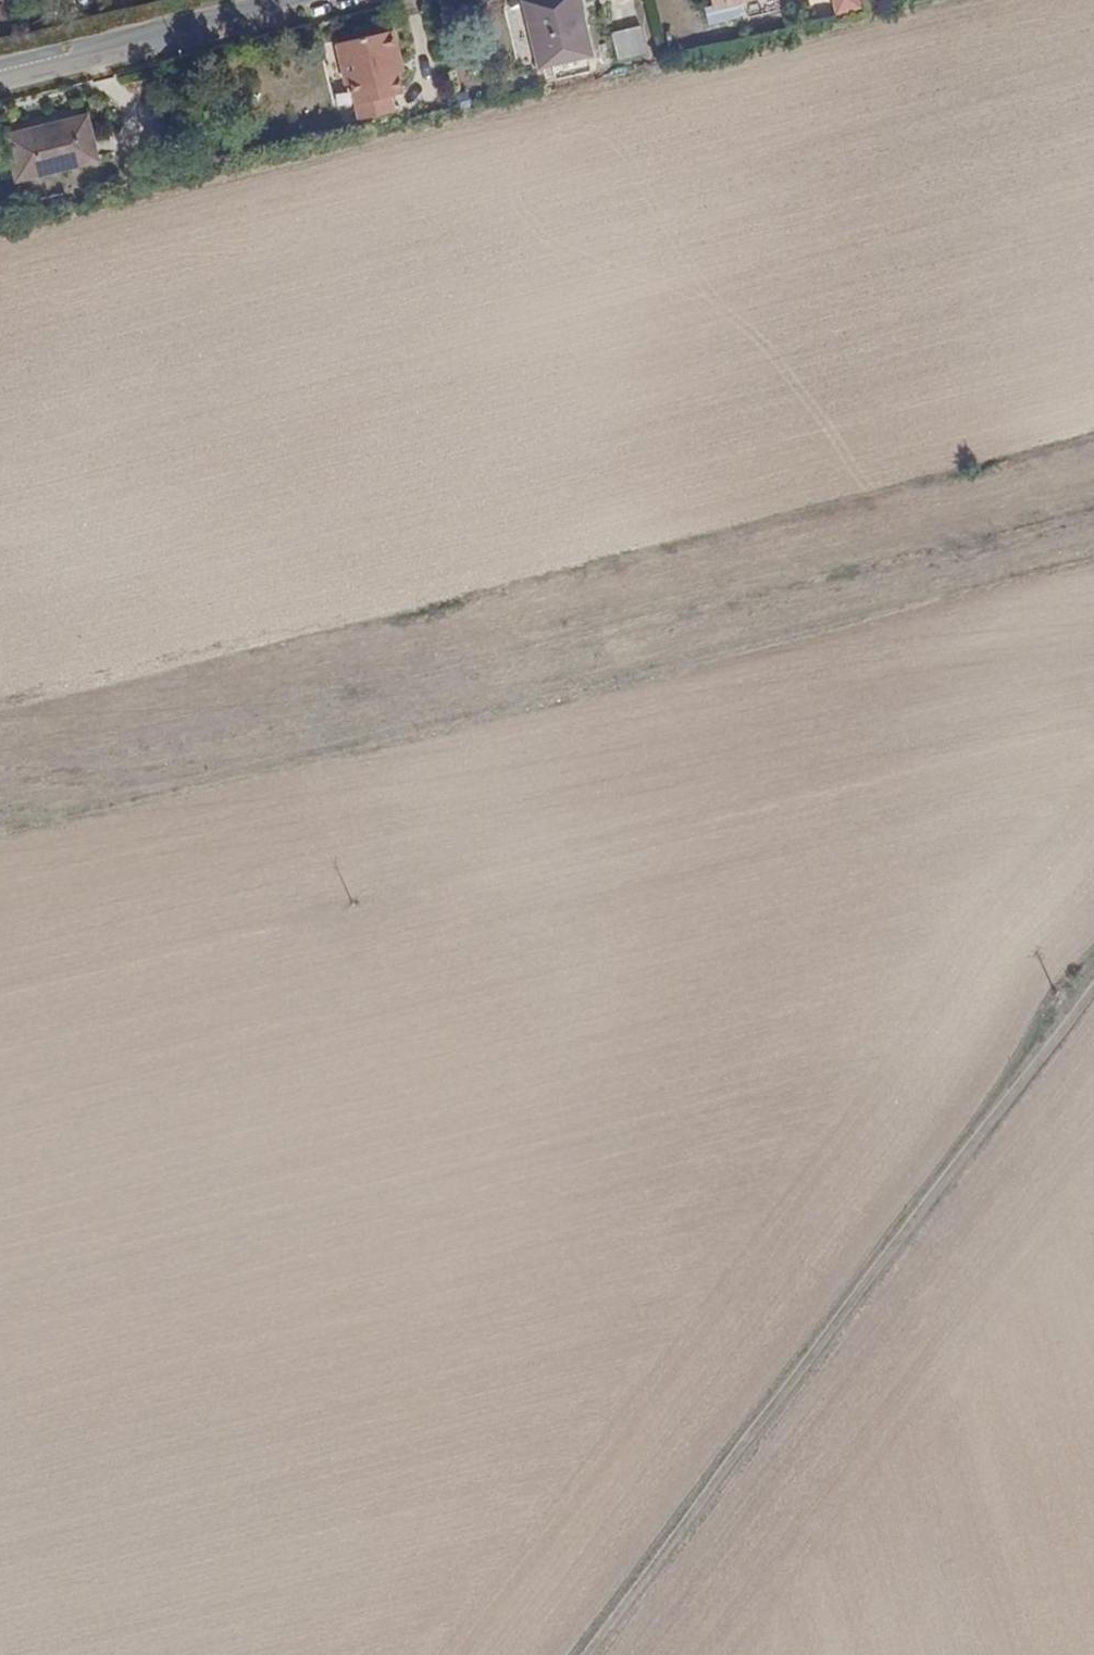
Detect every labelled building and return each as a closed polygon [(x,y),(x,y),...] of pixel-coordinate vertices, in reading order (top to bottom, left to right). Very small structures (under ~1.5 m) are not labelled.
[(542,69),(547,68),(588,58),(593,57),(580,0),(526,0),(542,69)] [(864,4),(862,0),(832,0),(837,13),(864,4)] [(641,26),(612,32),(619,62),(648,56),(641,26)] [(394,30),(339,43),(348,84),(355,82),(363,119),(396,111),(392,96),(406,93),(398,64),(402,62),(394,30)] [(591,70),(588,58),(547,68),(550,80),(591,70)] [(88,116),(7,136),(19,179),(98,160),(88,116)]
